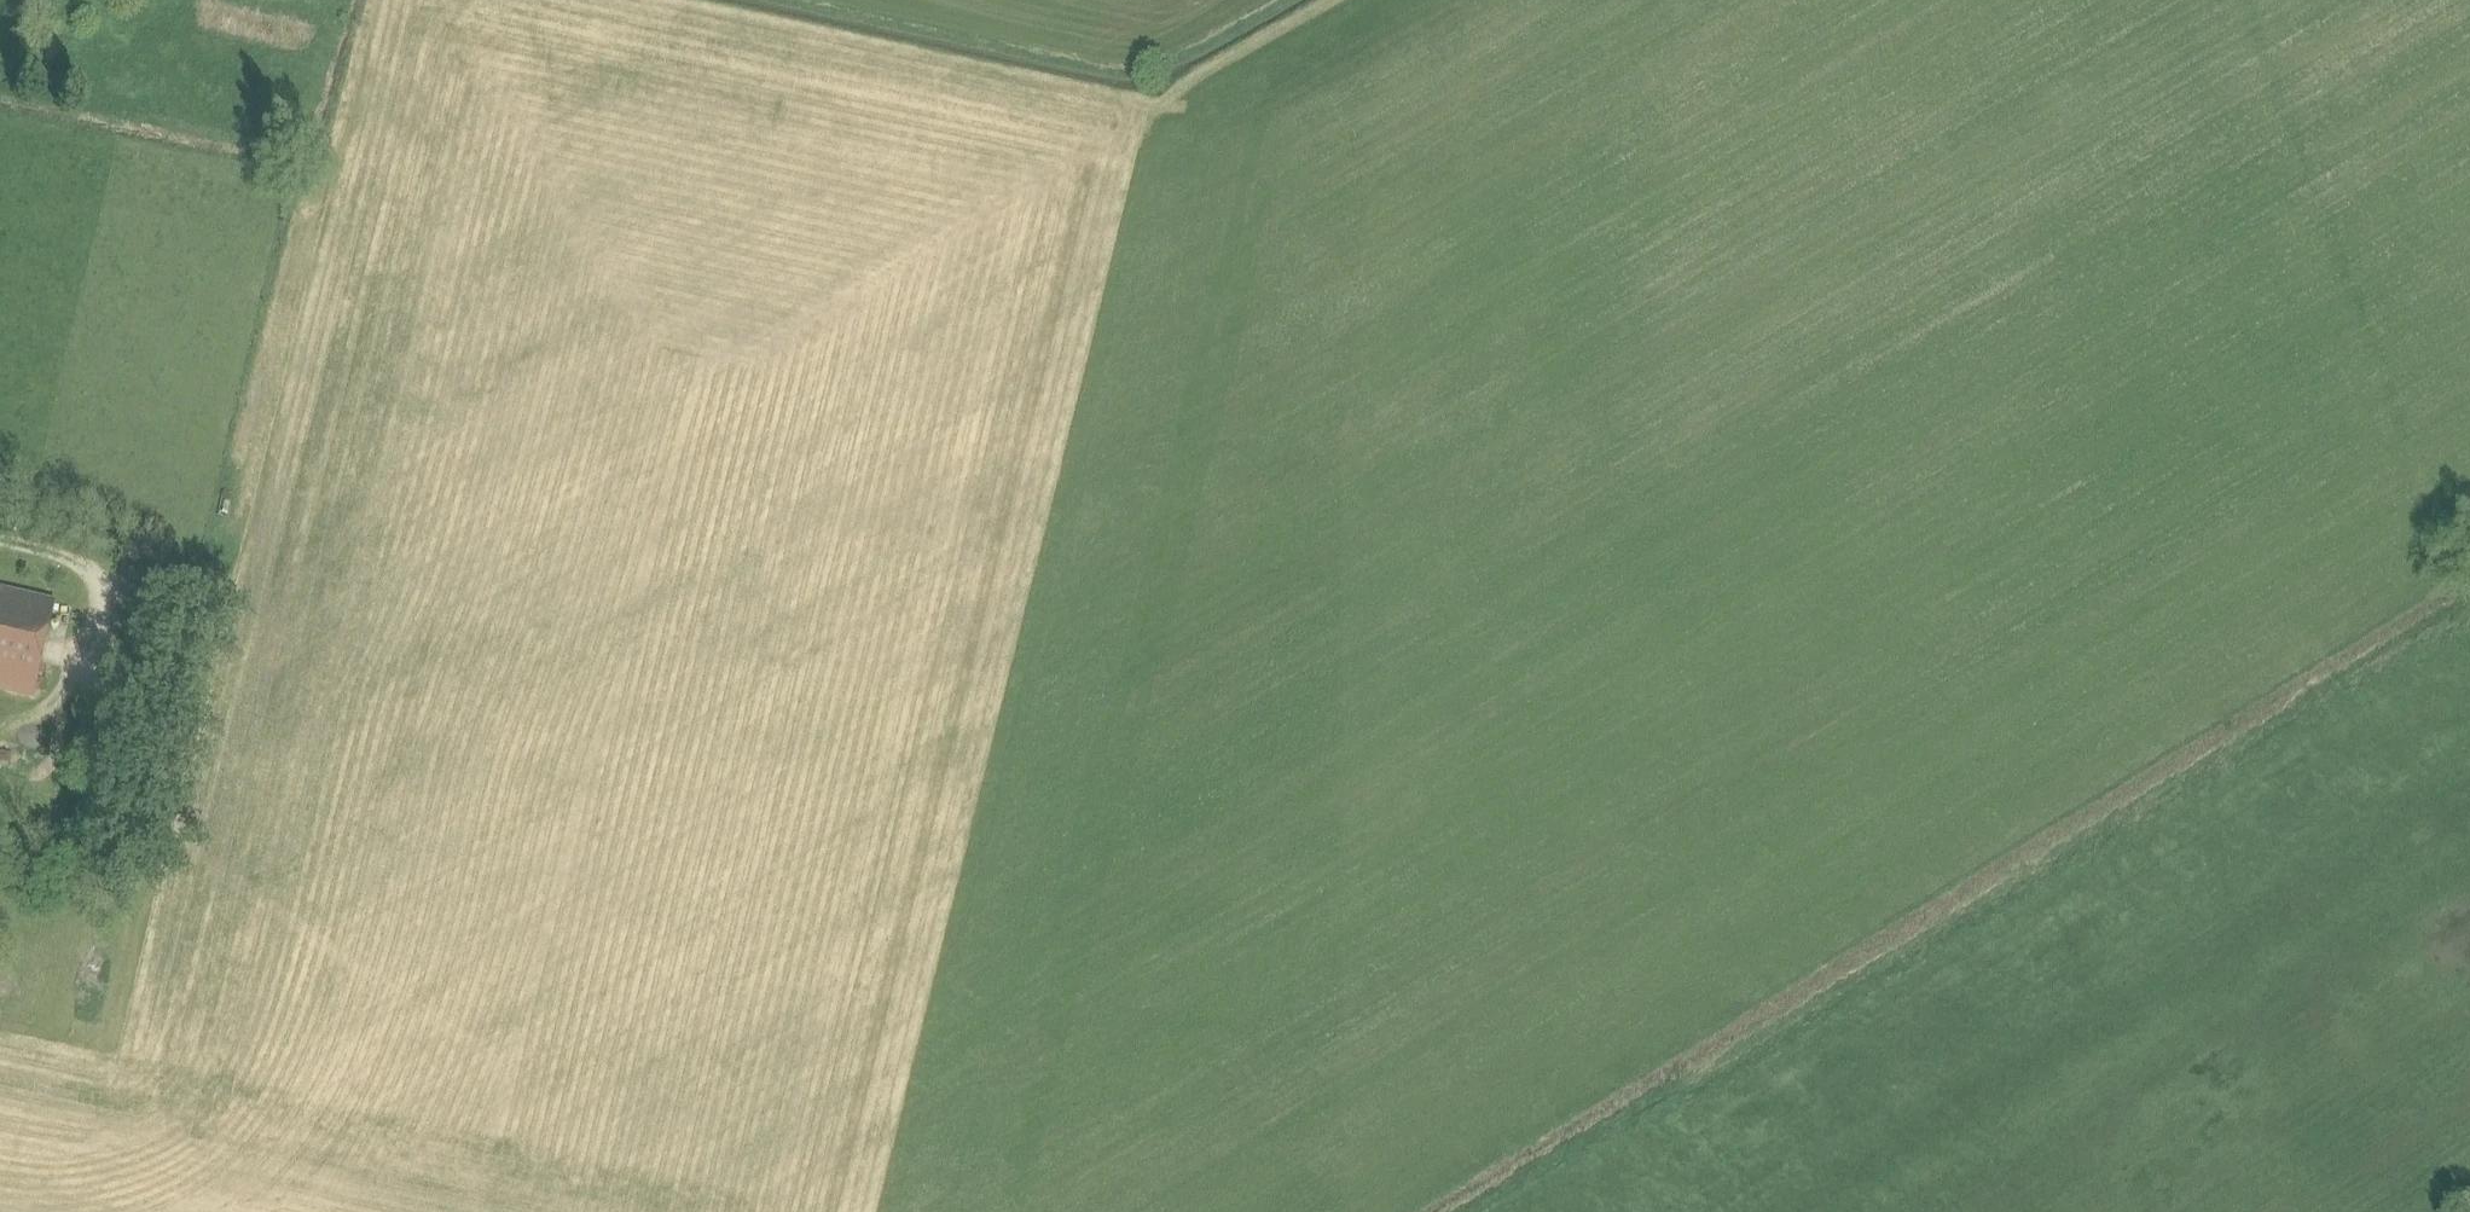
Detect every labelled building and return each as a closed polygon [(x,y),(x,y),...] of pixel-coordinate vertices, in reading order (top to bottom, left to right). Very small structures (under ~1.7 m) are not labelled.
[(21,757),(56,604),(0,592),(0,753),(21,757)]
